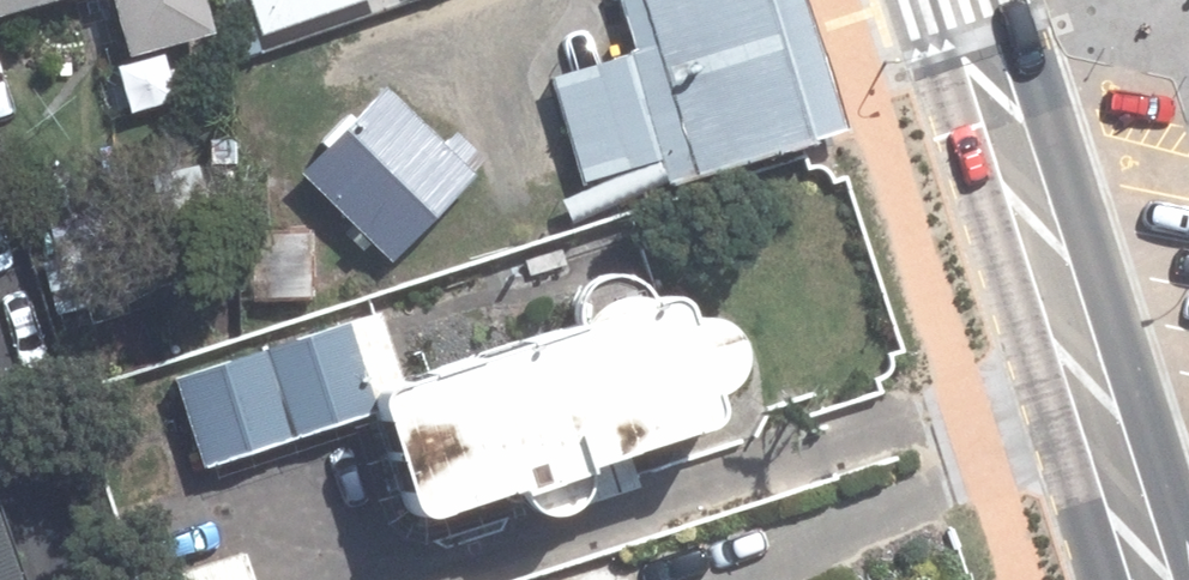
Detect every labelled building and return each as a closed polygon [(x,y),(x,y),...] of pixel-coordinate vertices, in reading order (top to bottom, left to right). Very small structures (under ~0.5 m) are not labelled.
[(32,0),(0,0),(0,9),(32,0)] [(121,56),(204,30),(195,0),(105,0),(121,56)] [(254,31),(348,0),(244,0),(254,31)] [(634,65),(546,93),(575,179),(653,155),(661,182),(836,125),(795,0),(614,0),(634,65)] [(292,172),(385,261),(468,173),(376,85),(292,172)] [(304,227),(245,230),(247,301),(307,298),(304,227)] [(83,248),(33,261),(48,313),(97,300),(83,248)] [(568,299),(567,310),(567,320),(400,378),(377,310),(174,379),(205,470),(365,416),(393,500),(405,507),(417,511),(432,511),(504,488),(509,504),(526,510),(545,513),(562,514),(641,487),(625,440),(689,420),(695,417),(701,412),(704,406),(704,399),(701,392),(697,387),(707,381),(714,375),(720,368),(725,357),(725,346),(724,337),(718,327),(711,319),(703,314),(693,310),(683,310),(673,312),(671,305),(667,297),(662,294),(654,292),(646,294),(640,295),(633,286),(622,279),(610,273),(600,273),(590,277),(580,282),(573,290),(568,299)] [(0,499),(0,579),(29,579),(0,499)] [(155,579),(244,579),(235,552),(155,579)]
